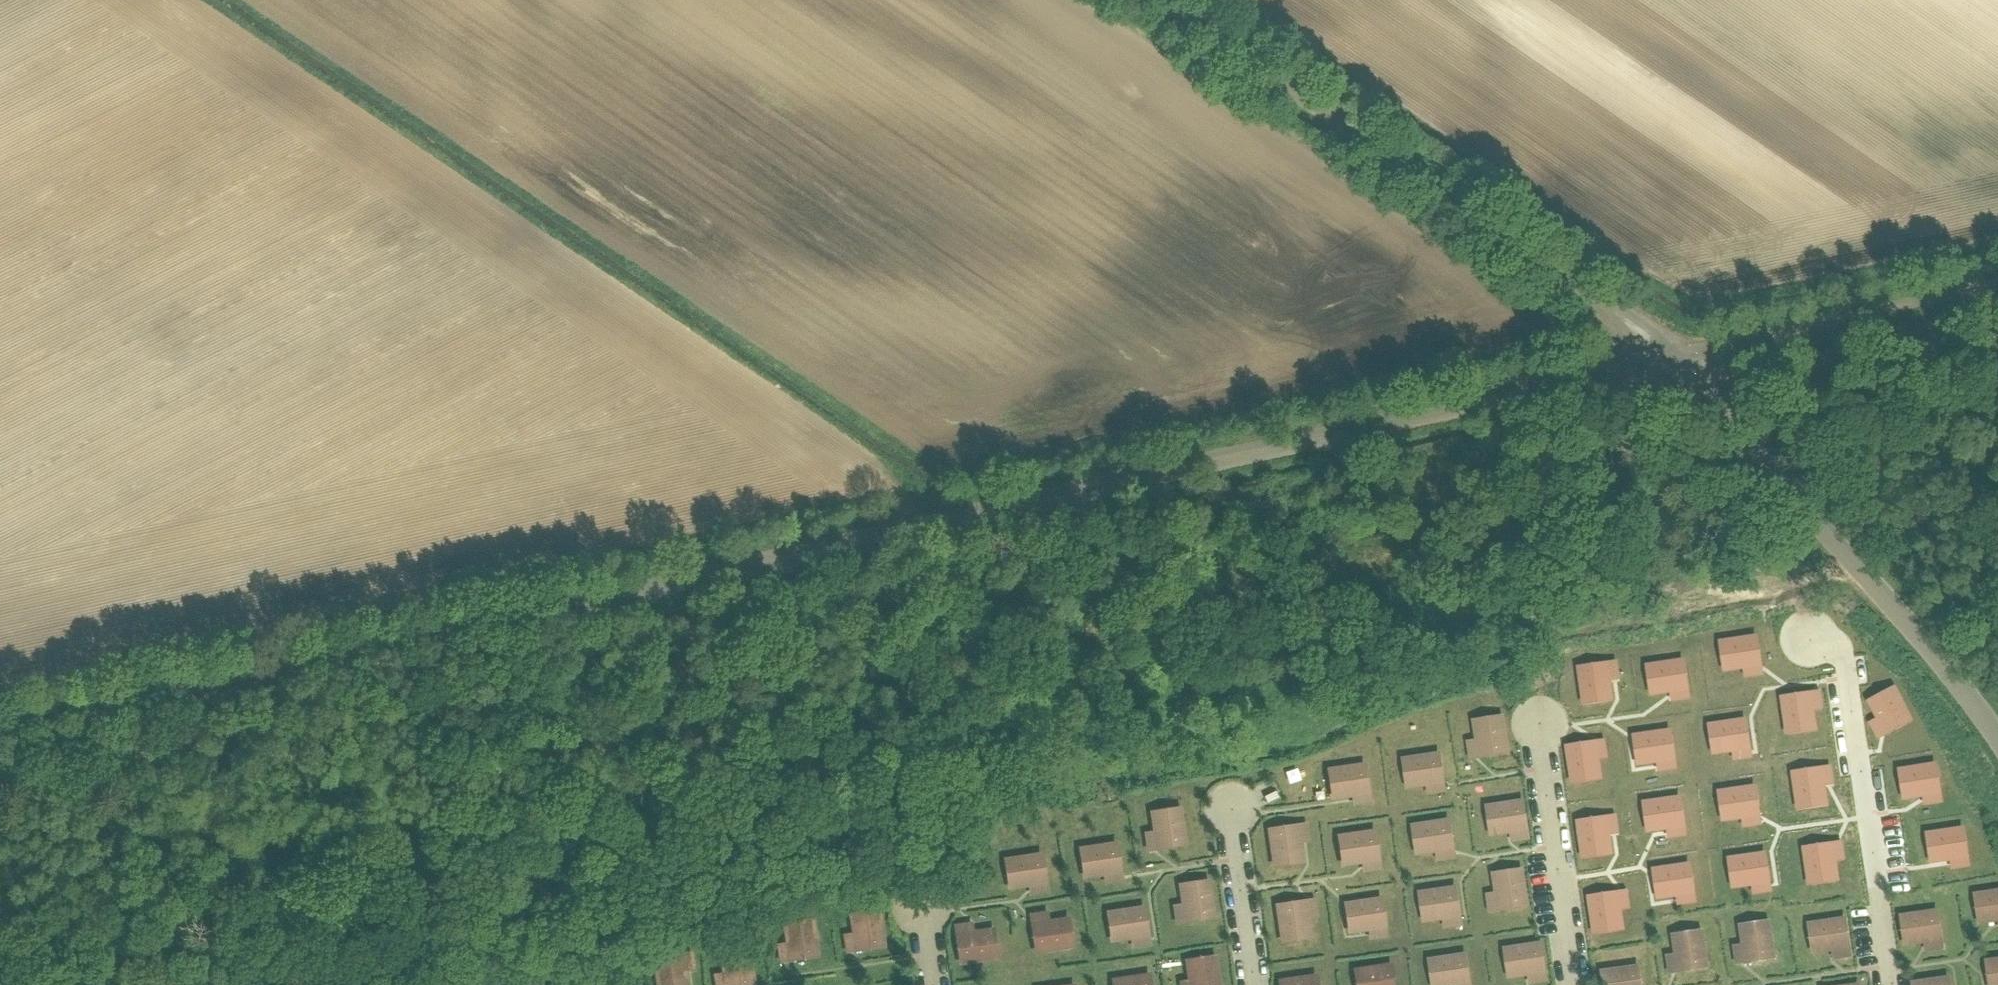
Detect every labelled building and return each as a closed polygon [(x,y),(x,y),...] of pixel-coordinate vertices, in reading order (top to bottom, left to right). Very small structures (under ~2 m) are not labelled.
[(1762,665),(1721,671),(1726,704),(1747,701),(1748,711),(1769,708),(1762,665)] [(1690,683),(1649,690),(1654,723),(1674,720),(1676,730),(1696,727),(1690,683)] [(1904,684),(1872,697),(1880,717),(1873,720),(1880,737),(1919,722),(1904,684)] [(1616,685),(1576,691),(1582,730),(1614,725),(1611,705),(1619,704),(1616,685)] [(1512,755),(1506,713),(1473,718),(1475,738),(1465,740),(1468,760),(1512,755)] [(1820,728),(1780,733),(1785,772),(1818,768),(1815,748),(1823,747),(1820,728)] [(1753,738),(1712,744),(1717,777),(1737,774),(1739,785),(1760,781),(1753,738)] [(1677,748),(1636,754),(1641,787),(1662,784),(1663,794),(1684,791),(1677,748)] [(1442,751),(1401,757),(1406,791),(1426,788),(1428,798),(1448,795),(1442,751)] [(1920,792),(1915,751),(1881,755),(1884,775),(1874,777),(1876,797),(1920,792)] [(1610,758),(1570,764),(1575,803),(1608,798),(1605,778),(1613,777),(1610,758)] [(1366,762),(1325,768),(1330,801),(1351,798),(1352,809),(1373,805),(1366,762)] [(1830,795),(1789,800),(1795,839),(1827,835),(1824,815),(1833,814),(1830,795)] [(1525,798),(1484,804),(1489,837),(1509,834),(1511,844),(1531,841),(1525,798)] [(1762,800),(1721,806),(1726,840),(1746,837),(1748,847),(1769,844),(1762,800)] [(1942,802),(1901,808),(1906,841),(1926,838),(1928,849),(1949,845),(1942,802)] [(1187,848),(1182,807),(1148,811),(1151,831),(1140,833),(1143,853),(1187,848)] [(1686,808),(1645,815),(1650,848),(1670,845),(1672,855),(1692,852),(1686,808)] [(1451,817),(1410,823),(1415,856),(1435,853),(1437,864),(1457,860),(1451,817)] [(1265,827),(1271,868),(1304,863),(1301,843),(1312,841),(1309,821),(1265,827)] [(1376,828),(1335,835),(1340,868),(1360,865),(1362,875),(1382,872),(1376,828)] [(1619,828),(1578,833),(1584,872),(1616,868),(1613,848),(1622,846),(1619,828)] [(1117,840),(1076,846),(1081,880),(1102,877),(1103,887),(1124,884),(1117,840)] [(1042,851),(1001,857),(1006,891),(1027,888),(1028,898),(1049,895),(1042,851)] [(1839,855),(1798,860),(1804,899),(1836,895),(1834,875),(1842,873),(1839,855)] [(1771,858),(1730,864),(1735,897),(1755,894),(1757,904),(1778,901),(1771,858)] [(1933,861),(1892,867),(1897,900),(1918,897),(1919,907),(1940,904),(1933,861)] [(1529,907),(1524,866),(1490,871),(1493,891),(1483,892),(1485,913),(1529,907)] [(1695,869),(1653,875),(1658,909),(1679,905),(1680,916),(1701,913),(1695,869)] [(1215,919),(1210,878),(1176,882),(1179,903),(1169,904),(1171,925),(1215,919)] [(1458,884),(1417,891),(1422,924),(1442,921),(1444,931),(1465,928),(1458,884)] [(1626,884),(1586,890),(1591,929),(1624,924),(1621,904),(1629,903),(1626,884)] [(1972,892),(1977,925),(1997,922),(1997,925),(1997,888),(1972,892)] [(1382,895),(1341,901),(1346,935),(1367,932),(1368,942),(1389,939),(1382,895)] [(1271,904),(1278,945),(1311,940),(1308,919),(1318,918),(1315,897),(1271,904)] [(1145,904),(1104,910),(1109,944),(1130,941),(1131,951),(1152,948),(1145,904)] [(1940,912),(1899,918),(1904,951),(1924,948),(1926,958),(1947,955),(1940,912)] [(887,954),(880,915),(849,921),(852,939),(844,941),(846,960),(887,954)] [(1846,916),(1805,922),(1810,955),(1831,952),(1832,963),(1853,960),(1846,916)] [(1030,920),(1035,960),(1075,955),(1072,923),(1050,926),(1049,918),(1030,920)] [(1777,959),(1772,918),(1739,922),(1741,943),(1731,944),(1733,965),(1777,959)] [(820,964),(813,925),(782,931),(785,949),(777,951),(779,970),(820,964)] [(955,931),(960,972),(1000,966),(997,935),(975,937),(974,929),(955,931)] [(1709,970),(1704,929),(1670,933),(1673,953),(1663,955),(1665,975),(1709,970)] [(1502,947),(1507,980),(1527,977),(1529,984),(1546,984),(1550,984),(1543,941),(1502,947)] [(1427,957),(1431,984),(1473,984),(1468,951),(1427,957)] [(752,956),(721,961),(724,980),(716,981),(717,984),(757,984),(752,956)] [(1983,958),(1987,984),(1997,984),(1997,956),(1983,958)] [(1218,957),(1187,963),(1190,981),(1182,983),(1182,984),(1223,984),(1218,957)] [(651,965),(654,984),(687,984),(686,980),(695,978),(692,960),(651,965)] [(1598,970),(1600,984),(1642,984),(1639,964),(1598,970)] [(1353,973),(1354,984),(1395,984),(1393,969),(1353,973)] [(1910,981),(1911,984),(1953,984),(1951,975),(1910,981)]
